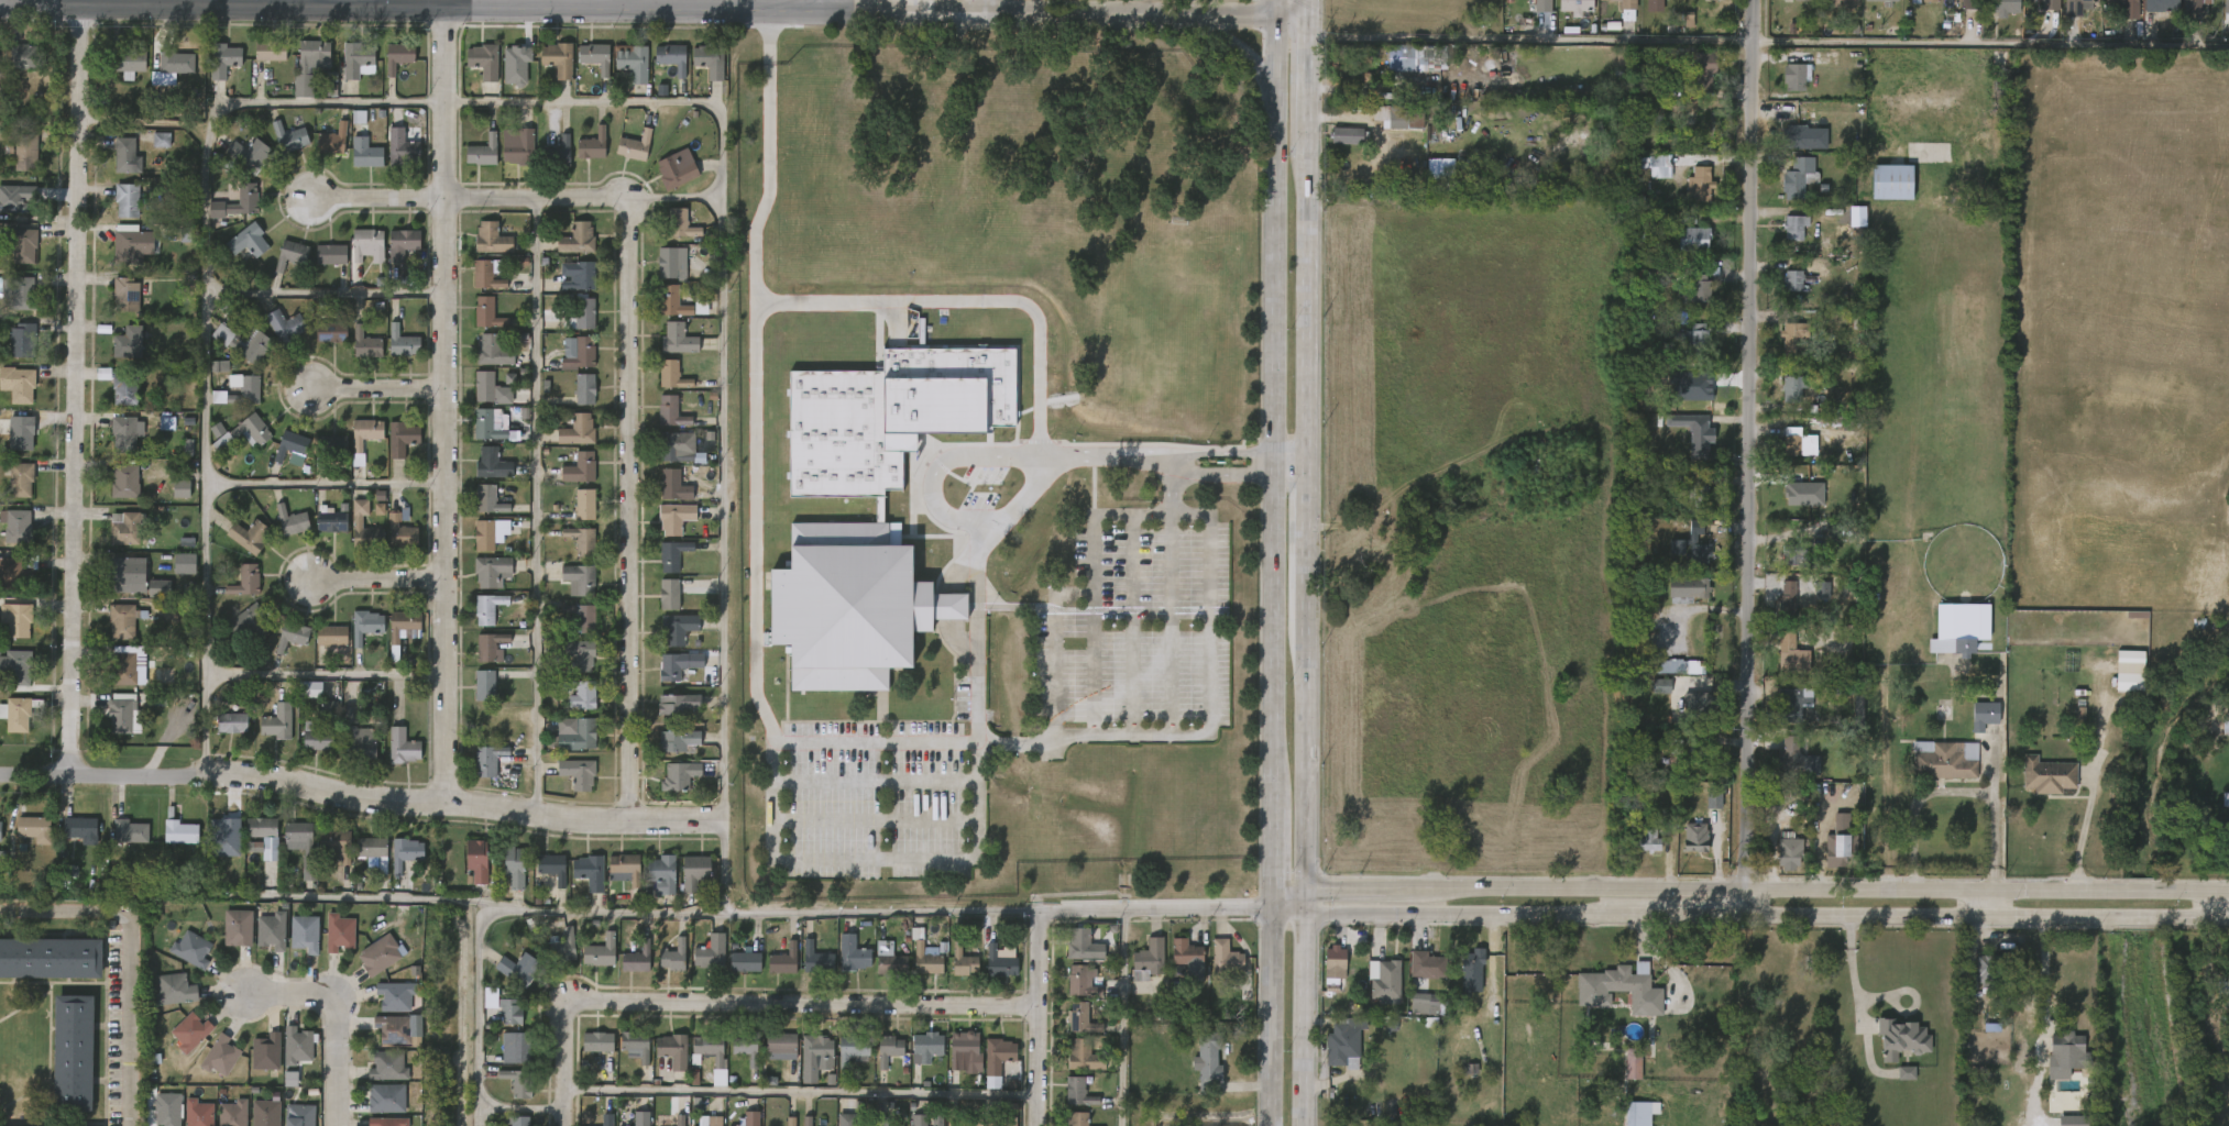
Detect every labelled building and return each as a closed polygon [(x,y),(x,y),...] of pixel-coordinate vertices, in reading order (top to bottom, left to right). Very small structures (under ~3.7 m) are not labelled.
[(1538,0),(1502,0),(1502,9),(1522,10),(1522,24),(1538,24),(1538,0)] [(1534,12),(1534,0),(1549,0),(1549,12),(1534,12)] [(1556,11),(1556,0),(1591,0),(1591,11),(1580,11),(1580,18),(1571,18),(1571,12),(1556,11)] [(1623,22),(1623,0),(1592,0),(1592,13),(1607,13),(1607,22),(1623,22)] [(1621,22),(1620,0),(1635,0),(1635,10),(1633,10),(1633,22),(1621,22)] [(1650,24),(1650,11),(1668,10),(1668,0),(1633,0),(1633,24),(1650,24)] [(1798,11),(1798,0),(1764,0),(1764,11),(1798,11)] [(1925,12),(1926,0),(1891,0),(1891,11),(1925,12)] [(1965,0),(1932,0),(1932,5),(1948,6),(1948,21),(1965,21),(1965,0)] [(1961,9),(1961,0),(1978,0),(1978,10),(1961,9)] [(1985,13),(1985,0),(2023,0),(2023,7),(2016,7),(2016,13),(2006,13),(2006,19),(1997,19),(1997,13),(1985,13)] [(2014,8),(2028,7),(2029,23),(2046,23),(2046,0),(2014,0),(2014,8)] [(2040,10),(2040,0),(2058,0),(2057,10),(2040,10)] [(2064,18),(2064,0),(2097,0),(2097,3),(2091,3),(2091,10),(2080,10),(2080,18),(2064,18)] [(2124,0),(2093,0),(2093,17),(2108,17),(2109,32),(2125,31),(2124,0)] [(2105,5),(2105,0),(2137,0),(2137,21),(2134,21),(2134,36),(2122,36),(2123,20),(2121,20),(2121,5),(2105,5)] [(2144,12),(2144,0),(2178,0),(2177,12),(2146,12),(2144,12)] [(2184,12),(2184,0),(2211,0),(2211,4),(2200,3),(2200,12),(2184,12)] [(2228,21),(2228,0),(2211,0),(2211,21),(2228,21)] [(320,40),(320,42),(330,42),(330,58),(307,58),(307,74),(312,74),(311,96),(293,96),(293,74),(298,74),(298,40),(320,40)] [(277,41),(277,42),(285,42),(285,60),(254,60),(255,42),(277,41)] [(226,42),(226,47),(241,47),(240,65),(226,65),(224,80),(209,79),(210,42),(226,42)] [(359,42),(359,44),(367,44),(367,46),(374,46),(373,74),(359,73),(358,79),(342,79),(343,42),(359,42)] [(572,43),(571,80),(557,80),(557,65),(540,65),(541,47),(547,47),(547,45),(556,45),(556,42),(572,43)] [(534,43),(534,77),(524,77),(524,62),(503,62),(503,44),(534,43)] [(724,43),(723,81),(707,80),(707,66),(692,66),(692,47),(707,46),(707,43),(724,43)] [(30,44),(30,46),(39,47),(39,49),(45,49),(44,70),(12,69),(12,44),(30,44)] [(391,77),(386,77),(386,44),(415,44),(415,63),(395,62),(395,77),(391,77)] [(496,44),(495,81),(480,81),(480,66),(464,66),(464,48),(470,48),(470,46),(480,46),(480,44),(496,44)] [(1388,70),(1388,44),(1415,45),(1415,71),(1388,70)] [(610,45),(608,78),(600,78),(600,64),(579,63),(580,45),(610,45)] [(685,45),(685,78),(677,78),(677,64),(655,64),(655,45),(685,45)] [(647,46),(647,85),(632,85),(632,69),(616,68),(616,51),(632,51),(632,46),(647,46)] [(144,48),(144,71),(133,71),(132,79),(122,79),(122,70),(108,70),(109,48),(144,48)] [(194,53),(194,73),(158,71),(158,48),(174,48),(174,53),(194,53)] [(274,72),(274,53),(243,54),(244,73),(274,72)] [(301,85),(319,84),(318,53),(288,53),(288,80),(283,80),(283,109),(301,109),(301,85)] [(1353,75),(1353,80),(1332,80),(1332,76),(1330,76),(1330,53),(1359,53),(1359,75),(1353,75)] [(1711,91),(1692,91),(1692,53),(1716,53),(1716,75),(1711,75),(1711,91)] [(333,92),(348,92),(348,86),(363,86),(362,55),(331,55),(333,92)] [(383,89),(384,75),(402,75),(403,56),(375,56),(375,89),(383,89)] [(26,81),(27,57),(0,57),(0,80),(26,81)] [(486,58),(455,57),(454,78),(470,78),(470,94),(485,94),(486,58)] [(560,57),(529,57),(529,76),(544,77),(544,92),(560,92),(560,57)] [(596,57),(567,57),(567,75),(587,75),(588,89),(597,89),(596,57)] [(674,58),(643,57),(643,76),(664,76),(664,91),(673,91),(674,58)] [(711,93),(711,57),(680,57),(680,77),(695,77),(695,93),(711,93)] [(1414,83),(1413,57),(1374,58),(1375,85),(1414,83)] [(230,59),(201,60),(201,92),(215,92),(214,76),(230,76),(230,59)] [(111,93),(122,93),(122,84),(134,84),(134,64),(104,63),(103,84),(111,84),(111,93)] [(1704,64),(1681,65),(1682,103),(1700,103),(1700,86),(1704,86),(1704,64)] [(163,98),(164,85),(182,86),(183,66),(148,65),(148,84),(139,83),(139,98),(163,98)] [(1804,66),(1804,91),(1786,91),(1786,84),(1782,84),(1782,67),(1786,67),(1786,65),(1804,65),(1804,66)] [(1793,77),(1771,77),(1771,103),(1792,103),(1793,77)] [(1405,107),(1405,111),(1424,111),(1424,129),(1391,128),(1386,128),(1386,121),(1374,121),(1374,106),(1405,107)] [(1369,140),(1410,141),(1410,120),(1360,118),(1360,133),(1369,133),(1369,140)] [(279,119),(284,133),(305,125),(310,144),(282,154),(271,122),(279,119)] [(347,120),(344,153),(317,152),(318,132),(334,132),(334,134),(338,134),(339,120),(347,120)] [(605,124),(605,157),(577,157),(577,140),(590,140),(590,137),(596,140),(596,124),(605,124)] [(1813,129),(1813,142),(1805,142),(1805,150),(1785,148),(1786,141),(1780,141),(1780,136),(1782,136),(1781,129),(1785,129),(1785,125),(1805,125),(1805,129),(1813,129)] [(404,134),(404,142),(419,142),(419,164),(387,164),(387,126),(404,126),(404,134)] [(652,129),(645,163),(616,154),(621,137),(639,142),(644,126),(652,129)] [(532,128),(532,165),(517,165),(517,163),(508,163),(508,161),(502,161),(502,130),(532,128)] [(1368,139),(1368,143),(1361,143),(1361,146),(1329,145),(1330,128),(1362,129),(1362,132),(1368,132),(1368,139)] [(298,157),(293,139),(272,145),(268,131),(260,134),(269,166),(298,157)] [(474,164),(466,164),(466,146),(487,146),(487,131),(496,131),(496,164),(474,164)] [(333,165),(334,132),(326,132),(325,146),(306,145),(305,164),(333,165)] [(36,159),(14,159),(15,133),(37,134),(36,159)] [(570,167),(539,168),(539,148),(560,148),(560,134),(569,133),(570,167)] [(134,137),(134,156),(141,156),(141,173),(114,173),(114,137),(134,137)] [(271,150),(261,163),(263,164),(254,176),(224,153),(233,141),(245,150),(255,137),(271,150)] [(593,170),(593,137),(585,137),(585,152),(565,151),(565,170),(593,170)] [(1814,139),(1769,138),(1769,160),(1813,161),(1814,139)] [(407,154),(393,154),(393,139),(377,139),(377,177),(408,176),(407,154)] [(607,149),(603,167),(633,173),(640,141),(631,139),(628,154),(607,149)] [(1356,141),(1320,140),(1319,155),(1355,156),(1356,141)] [(484,143),(475,143),(475,158),(454,157),(454,176),(484,177),(484,143)] [(491,143),(491,176),(521,176),(522,143),(491,143)] [(159,145),(141,145),(141,160),(159,160),(159,145)] [(25,146),(3,147),(4,177),(26,176),(25,146)] [(363,167),(351,167),(351,147),(381,147),(381,167),(363,167)] [(356,148),(340,148),(341,179),(371,178),(371,159),(356,159),(356,148)] [(236,161),(221,153),(213,168),(245,186),(259,160),(242,150),(236,161)] [(123,168),(123,154),(103,155),(104,185),(129,185),(129,168),(123,168)] [(673,154),(680,168),(694,161),(701,174),(667,191),(660,177),(661,177),(657,167),(659,166),(657,162),(673,154)] [(1813,157),(1813,173),(1818,173),(1818,186),(1826,186),(1825,192),(1819,192),(1819,202),(1783,201),(1785,192),(1781,192),(1781,175),(1783,175),(1783,172),(1790,173),(1790,157),(1813,157)] [(1910,200),(1870,200),(1870,166),(1911,166),(1910,200)] [(1637,179),(1659,179),(1659,167),(1637,167),(1637,179)] [(1709,167),(1709,181),(1714,181),(1713,190),(1709,190),(1709,203),(1686,202),(1687,178),(1692,178),(1692,167),(1709,167)] [(1899,211),(1899,177),(1859,177),(1859,212),(1899,211)] [(1675,189),(1674,214),(1698,215),(1699,193),(1696,193),(1697,179),(1680,178),(1679,189),(1675,189)] [(35,218),(13,218),(13,199),(23,199),(23,183),(41,183),(40,218),(35,218)] [(256,183),(256,213),(223,212),(223,218),(209,218),(209,201),(223,201),(223,205),(238,205),(238,184),(256,183)] [(138,189),(138,218),(117,217),(117,201),(113,201),(114,184),(138,184),(138,189)] [(127,230),(128,196),(104,195),(104,230),(127,230)] [(214,225),(246,225),(245,195),(226,195),(227,216),(214,217),(214,225)] [(688,208),(688,227),(703,227),(703,235),(668,235),(669,208),(688,208)] [(213,230),(213,213),(197,213),(198,230),(213,230)] [(1809,219),(1808,227),(1802,227),(1801,242),(1783,241),(1785,231),(1781,231),(1782,223),(1785,223),(1785,217),(1809,217),(1809,219)] [(675,220),(658,220),(658,248),(690,248),(689,239),(675,239),(675,220)] [(260,235),(268,247),(254,260),(245,247),(233,256),(224,244),(253,221),(263,233),(260,235)] [(497,221),(497,236),(513,236),(513,252),(475,252),(475,235),(477,235),(477,227),(480,227),(480,221),(497,221)] [(591,235),(591,238),(593,238),(593,253),(557,252),(557,238),(571,238),(571,222),(592,222),(591,235)] [(1706,253),(1678,253),(1678,228),(1708,229),(1706,253)] [(1796,238),(1796,228),(1771,228),(1772,250),(1790,249),(1790,238),(1796,238)] [(36,236),(36,249),(33,249),(33,264),(11,264),(12,229),(36,230),(36,236)] [(374,230),(374,231),(383,231),(383,249),(361,249),(361,262),(353,262),(352,230),(374,230)] [(394,262),(388,262),(388,230),(419,230),(419,249),(403,249),(403,262),(394,262)] [(141,264),(112,264),(113,245),(116,245),(116,231),(153,231),(151,252),(141,252),(141,264)] [(212,255),(221,268),(235,259),(243,270),(257,260),(249,248),(251,246),(243,233),(212,255)] [(501,264),(500,248),(486,249),(486,233),(465,233),(465,264),(501,264)] [(580,264),(581,233),(560,233),(560,249),(545,249),(544,264),(580,264)] [(24,276),(25,237),(2,236),(1,275),(24,276)] [(1666,261),(1696,261),(1696,240),(1667,239),(1666,261)] [(309,247),(305,265),(285,260),(281,273),(273,271),(282,240),(309,247)] [(372,242),(341,242),(341,274),(350,274),(350,267),(360,268),(360,275),(371,275),(372,242)] [(377,275),(392,275),(392,262),(408,262),(408,242),(377,242),(377,275)] [(329,264),(315,264),(315,245),(344,245),(344,264),(329,264)] [(677,256),(677,271),(685,271),(685,280),(677,282),(677,278),(659,279),(658,249),(677,249),(677,256)] [(294,276),(297,257),(269,253),(264,284),(271,285),(273,273),(294,276)] [(335,276),(334,257),(304,257),(304,276),(335,276)] [(646,290),(674,290),(674,259),(646,260),(646,290)] [(492,274),(492,280),(506,280),(506,287),(473,287),(473,261),(499,261),(499,274),(492,274)] [(594,271),(594,288),(561,288),(561,282),(575,282),(575,275),(566,275),(564,265),(575,265),(575,262),(594,262),(594,271)] [(1708,275),(1706,280),(1711,280),(1711,298),(1715,298),(1714,308),(1683,307),(1683,291),(1687,291),(1687,276),(1691,276),(1691,275),(1706,275),(1706,266),(1720,267),(1720,275),(1708,275)] [(462,299),(495,301),(495,292),(481,291),(481,284),(487,285),(488,273),(463,271),(462,299)] [(1801,272),(1801,276),(1803,276),(1801,292),(1783,292),(1785,284),(1781,284),(1781,277),(1783,277),(1782,276),(1783,272),(1801,272)] [(582,274),(549,275),(549,288),(558,288),(558,293),(549,293),(549,302),(583,301),(582,274)] [(138,295),(138,311),(114,310),(114,295),(112,295),(113,276),(132,277),(132,284),(138,284),(138,295)] [(32,284),(32,292),(35,292),(35,309),(7,308),(7,296),(1,296),(1,277),(33,277),(32,284)] [(1789,282),(1770,283),(1771,303),(1790,303),(1789,282)] [(681,286),(681,305),(690,305),(690,314),(657,314),(657,305),(658,305),(658,295),(660,295),(660,286),(681,286)] [(0,289),(0,309),(1,309),(1,323),(24,321),(22,288),(0,289)] [(127,294),(116,295),(116,289),(102,289),(102,322),(128,322),(127,294)] [(494,297),(494,316),(509,316),(509,325),(475,325),(474,305),(476,305),(476,297),(494,297)] [(681,318),(666,318),(667,298),(652,298),(651,327),(681,327),(681,318)] [(564,328),(561,328),(561,316),(574,316),(574,299),(593,299),(594,328),(564,328)] [(277,308),(285,321),(298,312),(308,329),(294,336),(296,340),(282,349),(263,317),(277,308)] [(464,338),(497,339),(497,330),(481,329),(482,308),(464,308),(464,338)] [(582,341),(583,310),(564,310),(564,341),(582,341)] [(251,329),(271,357),(296,340),(286,325),(274,333),(265,319),(251,329)] [(681,320),(680,335),(695,335),(695,352),(658,351),(658,335),(662,335),(662,320),(681,320)] [(398,322),(398,336),(419,336),(419,354),(389,355),(389,321),(398,322)] [(219,322),(234,333),(235,332),(243,338),(252,325),(271,340),(254,365),(226,345),(224,346),(210,335),(219,322)] [(328,341),(316,341),(316,322),(345,322),(345,341),(328,341)] [(1808,322),(1807,349),(1793,347),(1793,357),(1781,357),(1782,338),(1778,338),(1778,331),(1782,331),(1782,322),(1808,322)] [(33,356),(9,356),(10,328),(15,328),(15,323),(35,323),(33,356)] [(362,323),(362,338),(364,338),(364,336),(382,338),(382,356),(354,356),(354,323),(362,323)] [(1705,323),(1705,329),(1709,329),(1709,338),(1711,338),(1711,351),(1700,350),(1699,360),(1686,360),(1686,354),(1682,354),(1682,344),(1686,344),(1686,330),(1692,331),(1692,323),(1705,323)] [(140,357),(111,357),(112,335),(123,335),(123,325),(141,325),(140,357)] [(499,333),(499,350),(514,350),(514,364),(476,364),(476,349),(479,349),(479,333),(499,333)] [(686,365),(687,349),(672,348),(672,334),(654,333),(653,347),(650,347),(649,364),(686,365)] [(378,367),(408,367),(408,349),(386,348),(387,334),(378,334),(378,367)] [(243,378),(261,353),(242,339),(232,353),(207,335),(200,346),(243,378)] [(1768,364),(1795,365),(1796,335),(1769,335),(1768,364)] [(24,337),(0,336),(0,369),(23,369),(24,337)] [(335,354),(334,336),(304,337),(305,354),(335,354)] [(370,369),(370,350),(351,350),(351,336),(343,336),(342,369),(370,369)] [(564,367),(561,367),(561,358),(575,358),(575,336),(594,336),(594,367),(564,367)] [(101,370),(130,369),(130,341),(113,341),(113,347),(101,347),(101,370)] [(501,376),(502,361),(487,361),(487,346),(467,346),(466,376),(501,376)] [(874,493),(787,494),(786,369),(880,368),(880,347),(1014,347),(1014,424),(984,426),(984,433),(914,433),(914,446),(901,448),(901,493),(888,494),(888,523),(888,547),(912,547),(912,583),(933,583),(933,594),(968,594),(968,620),(933,620),(933,633),(913,633),(913,670),(888,670),(888,692),(790,692),(790,647),(770,647),(770,571),(790,571),(789,523),(874,523),(874,493)] [(583,380),(582,349),(550,349),(551,381),(583,380)] [(676,358),(676,378),(691,378),(691,387),(657,387),(657,358),(676,358)] [(10,390),(0,389),(0,366),(13,366),(13,369),(34,369),(34,378),(33,388),(31,388),(31,405),(9,404),(10,390)] [(138,371),(136,405),(113,405),(114,389),(112,389),(112,371),(138,371)] [(494,401),(475,401),(475,371),(494,371),(494,401)] [(648,399),(681,399),(681,391),(666,391),(667,372),(648,372),(648,399)] [(578,404),(575,404),(575,373),(594,374),(594,404),(578,404)] [(257,386),(257,404),(210,404),(210,390),(226,391),(226,395),(240,396),(240,393),(238,393),(238,388),(240,388),(227,387),(227,375),(257,376),(257,386)] [(1805,377),(1805,384),(1800,384),(1800,401),(1782,401),(1782,389),(1780,389),(1781,385),(1782,385),(1782,375),(1805,377)] [(0,380),(0,416),(22,416),(22,381),(0,380)] [(482,383),(463,383),(463,414),(500,415),(500,398),(482,398),(482,383)] [(126,417),(126,384),(102,384),(102,417),(126,417)] [(583,386),(564,386),(564,416),(583,416),(583,386)] [(199,415),(247,415),(248,387),(228,387),(228,405),(200,404),(199,415)] [(1770,414),(1788,413),(1788,400),(1794,400),(1794,388),(1770,388),(1770,414)] [(678,395),(678,416),(692,416),(692,426),(659,424),(660,395),(678,395)] [(665,407),(646,407),(647,437),(680,437),(680,428),(666,428),(665,407)] [(507,422),(508,439),(474,439),(474,408),(499,408),(499,422),(507,422)] [(267,430),(272,437),(259,448),(257,445),(253,449),(241,433),(234,439),(235,441),(219,454),(211,444),(254,411),(268,429),(267,430)] [(593,412),(593,418),(595,418),(595,428),(597,428),(597,443),(560,443),(560,428),(574,428),(574,412),(593,412)] [(1706,423),(1706,427),(1712,427),(1712,442),(1706,442),(1706,460),(1688,460),(1688,426),(1665,426),(1665,415),(1706,415),(1706,423)] [(134,417),(134,451),(112,451),(112,434),(110,434),(110,416),(134,417)] [(31,451),(7,451),(8,417),(33,417),(31,451)] [(374,420),(383,421),(383,439),(362,439),(362,454),(352,454),(352,420),(374,420)] [(404,421),(404,423),(414,423),(414,426),(419,426),(419,444),(404,444),(404,460),(387,459),(387,421),(404,421)] [(206,464),(236,443),(247,458),(261,448),(243,424),(200,455),(206,464)] [(581,455),(581,424),(560,425),(560,440),(545,441),(545,455),(581,455)] [(1653,438),(1677,438),(1677,471),(1695,472),(1695,455),(1701,455),(1701,440),(1695,440),(1695,427),(1653,426),(1653,438)] [(1797,428),(1797,433),(1812,433),(1812,454),(1782,454),(1782,446),(1779,446),(1779,441),(1780,442),(1780,427),(1797,428)] [(147,442),(162,442),(163,429),(148,428),(147,442)] [(125,429),(101,429),(101,464),(124,464),(125,429)] [(311,439),(305,456),(293,452),(292,454),(286,450),(281,464),(273,462),(285,430),(311,439)] [(350,451),(372,450),(371,432),(340,432),(341,464),(351,464),(350,451)] [(695,435),(695,453),(706,453),(706,463),(694,464),(694,461),(660,462),(660,433),(695,433),(695,435)] [(321,454),(316,454),(316,435),(347,435),(347,454),(321,454)] [(393,470),(392,455),(408,455),(408,435),(377,435),(378,471),(393,470)] [(1770,467),(1801,466),(1800,447),(1785,447),(1785,440),(1770,441),(1770,467)] [(294,467),(298,449),(270,443),(263,474),(270,475),(273,462),(294,467)] [(683,444),(651,445),(652,473),(683,473),(683,444)] [(498,445),(498,461),(513,461),(513,477),(475,477),(475,461),(480,461),(480,445),(498,445)] [(335,447),(304,448),(305,463),(335,462),(335,447)] [(595,481),(561,481),(561,465),(573,465),(573,450),(595,450),(595,481)] [(486,458),(468,458),(468,473),(464,473),(464,489),(501,488),(501,473),(486,474),(486,458)] [(549,478),(549,493),(583,493),(582,463),(564,463),(564,478),(549,478)] [(30,498),(8,498),(9,464),(32,464),(32,482),(30,482),(30,498)] [(138,465),(139,498),(110,497),(110,483),(112,483),(113,465),(138,465)] [(341,466),(341,477),(352,477),(352,465),(341,466)] [(680,468),(680,485),(693,485),(693,499),(661,499),(661,468),(680,468)] [(1703,472),(1703,484),(1708,484),(1706,507),(1693,507),(1693,498),(1688,498),(1688,493),(1684,493),(1686,485),(1690,485),(1690,472),(1703,472)] [(0,475),(0,509),(21,509),(21,475),(0,475)] [(127,510),(127,478),(102,477),(101,509),(127,510)] [(668,481),(649,480),(648,510),(681,511),(681,498),(668,497),(668,481)] [(495,484),(495,504),(510,504),(510,512),(476,512),(476,484),(495,484)] [(591,519),(572,519),(572,489),(591,489),(591,519)] [(177,492),(161,492),(161,510),(178,509),(177,492)] [(498,516),(484,516),(484,496),(464,496),(464,524),(498,524),(498,516)] [(362,516),(362,529),(383,529),(383,547),(373,547),(373,549),(352,549),(352,499),(367,500),(367,516),(362,516)] [(583,531),(583,501),(564,501),(564,532),(583,531)] [(283,503),(286,517),(293,514),(293,515),(305,511),(310,529),(283,537),(274,505),(283,503)] [(681,521),(682,537),(663,537),(663,531),(661,531),(661,521),(659,521),(659,506),(695,505),(696,521),(681,521)] [(29,506),(29,526),(32,526),(32,544),(4,544),(4,510),(20,510),(20,506),(29,506)] [(356,511),(341,511),(342,557),(372,557),(371,540),(351,540),(350,527),(356,527),(356,511)] [(138,544),(109,544),(110,514),(139,512),(138,544)] [(330,531),(316,532),(316,512),(347,512),(347,531),(330,531)] [(294,523),(275,528),(271,514),(263,516),(272,548),(298,541),(294,523)] [(398,514),(398,528),(404,527),(404,528),(418,528),(418,547),(389,547),(389,520),(386,520),(386,514),(398,514)] [(372,526),(372,515),(362,515),(363,526),(372,526)] [(684,517),(648,517),(649,548),(670,547),(670,532),(685,532),(684,517)] [(270,530),(266,534),(268,536),(262,544),(264,545),(255,558),(224,536),(234,522),(246,531),(255,519),(270,530)] [(493,551),(475,551),(474,520),(526,519),(526,529),(493,529),(493,551)] [(1702,525),(1701,533),(1695,533),(1695,543),(1711,544),(1710,564),(1701,563),(1701,565),(1690,563),(1690,559),(1684,558),(1684,544),(1682,544),(1682,554),(1669,553),(1670,539),(1689,540),(1689,519),(1702,520),(1702,525)] [(128,556),(128,536),(134,536),(133,524),(99,525),(100,556),(128,556)] [(378,558),(406,558),(405,538),(387,538),(386,524),(377,524),(378,558)] [(335,525),(305,525),(305,544),(335,543),(335,525)] [(591,528),(592,556),(573,556),(573,537),(558,537),(558,529),(591,528)] [(243,567),(261,543),(244,531),(235,543),(222,534),(214,547),(243,567)] [(482,563),(482,554),(491,554),(491,547),(498,547),(498,532),(463,532),(463,562),(482,563)] [(1698,556),(1684,556),(1683,546),(1691,545),(1690,537),(1675,538),(1677,578),(1699,577),(1698,556)] [(583,540),(549,540),(549,549),(564,549),(564,568),(582,568),(583,540)] [(679,561),(679,573),(661,573),(661,565),(660,565),(660,542),(693,542),(693,551),(679,551),(679,561)] [(1809,563),(1809,567),(1794,566),(1794,563),(1783,563),(1783,545),(1809,545),(1809,563)] [(194,574),(173,574),(173,553),(194,553),(194,574)] [(1665,566),(1665,553),(1656,553),(1656,566),(1665,566)] [(667,584),(667,563),(682,563),(682,554),(648,555),(649,585),(667,584)] [(512,571),(512,582),(496,582),(496,588),(475,588),(476,573),(473,573),(473,556),(512,558),(512,571)] [(30,590),(0,590),(0,558),(31,559),(30,590)] [(145,558),(145,582),(169,581),(169,597),(146,598),(146,594),(110,595),(109,559),(145,558)] [(257,594),(224,594),(224,585),(240,585),(239,563),(257,563),(257,594)] [(184,565),(162,565),(162,585),(184,585),(184,565)] [(594,565),(594,587),(593,587),(593,596),(570,596),(570,581),(561,581),(561,565),(594,565)] [(490,600),(490,589),(500,589),(500,569),(464,569),(464,600),(490,600)] [(1669,574),(1669,577),(1706,577),(1708,586),(1710,586),(1710,592),(1706,592),(1706,598),(1690,597),(1690,604),(1670,604),(1670,596),(1668,596),(1668,581),(1662,581),(1662,574),(1669,574)] [(247,606),(247,575),(229,576),(229,597),(213,597),(214,606),(247,606)] [(582,578),(549,577),(549,593),(558,593),(558,607),(582,608),(582,578)] [(679,609),(660,609),(660,579),(679,578),(679,609)] [(1793,617),(1774,617),(1774,595),(1781,595),(1781,581),(1793,581),(1793,617)] [(1696,612),(1696,591),(1657,590),(1656,611),(1696,612)] [(158,592),(137,591),(137,608),(158,609),(158,592)] [(648,621),(667,621),(667,591),(647,591),(648,621)] [(1782,593),(1769,593),(1770,610),(1767,610),(1768,630),(1783,630),(1782,593)] [(1802,611),(1816,611),(1816,594),(1803,593),(1802,611)] [(494,604),(494,626),(476,626),(475,595),(508,596),(508,604),(494,604)] [(263,618),(272,630),(259,640),(249,626),(235,636),(227,625),(256,601),(265,614),(262,617),(263,618)] [(1988,604),(1987,640),(1974,640),(1974,652),(1968,652),(1967,659),(1958,658),(1958,653),(1928,651),(1928,639),(1935,639),(1935,603),(1988,604)] [(7,623),(0,623),(0,605),(31,605),(31,611),(31,623),(28,623),(28,639),(7,639),(7,623)] [(134,606),(134,611),(146,611),(146,619),(133,619),(133,641),(110,640),(109,605),(134,606)] [(592,605),(592,632),(578,632),(578,612),(564,612),(564,605),(592,605)] [(482,616),(497,616),(497,607),(464,607),(464,638),(483,638),(482,616)] [(367,610),(367,612),(383,615),(383,633),(360,633),(360,648),(351,648),(351,610),(367,610)] [(415,612),(419,612),(419,631),(399,631),(399,645),(389,645),(389,611),(415,612)] [(235,641),(243,651),(260,640),(243,614),(213,635),(223,649),(235,641)] [(583,617),(552,616),(551,642),(565,642),(565,644),(582,644),(583,617)] [(684,631),(684,647),(666,647),(666,641),(665,641),(665,631),(662,631),(662,616),(700,616),(700,631),(684,631)] [(311,629),(306,647),(287,641),(283,655),(275,653),(284,621),(311,629)] [(341,659),(350,660),(350,643),(372,644),(372,623),(341,623),(341,659)] [(379,651),(409,650),(408,623),(378,624),(379,651)] [(320,645),(316,645),(316,627),(345,627),(345,645),(320,645)] [(687,627),(651,628),(652,658),(673,658),(673,642),(687,642),(687,627)] [(294,658),(299,641),(272,633),(263,665),(271,667),(275,653),(294,658)] [(498,661),(480,662),(480,634),(514,634),(514,642),(498,642),(498,661)] [(335,638),(305,638),(305,657),(335,657),(335,638)] [(592,641),(593,672),(575,672),(575,656),(561,656),(561,641),(592,641)] [(1783,643),(1765,642),(1764,678),(1797,679),(1798,662),(1783,661),(1783,643)] [(465,673),(491,673),(491,656),(498,656),(498,646),(465,646),(465,673)] [(1805,661),(1805,671),(1780,671),(1781,649),(1798,649),(1798,661),(1805,661)] [(30,652),(28,687),(3,686),(4,651),(30,652)] [(134,653),(141,654),(141,669),(135,667),(135,686),(110,685),(110,652),(134,653)] [(581,653),(553,654),(554,672),(562,672),(562,684),(582,684),(581,653)] [(676,681),(657,681),(658,654),(701,654),(701,669),(677,669),(676,681)] [(2131,677),(2131,663),(2103,662),(2103,677),(2131,677)] [(125,697),(125,679),(130,679),(130,665),(102,664),(101,697),(125,697)] [(692,666),(649,665),(648,693),(668,693),(669,680),(691,680),(692,666)] [(494,702),(475,700),(475,671),(494,671),(494,702)] [(1691,686),(1692,672),(1643,671),(1643,685),(1691,686)] [(482,681),(463,682),(463,712),(483,712),(482,681)] [(597,681),(599,709),(579,709),(579,705),(569,705),(569,697),(580,697),(578,696),(578,692),(580,692),(580,689),(564,689),(564,681),(597,681)] [(2130,685),(2103,685),(2102,702),(2130,703),(2130,685)] [(1803,689),(1802,722),(1779,721),(1779,717),(1776,716),(1776,707),(1779,707),(1779,688),(1803,689)] [(1658,691),(1638,690),(1638,705),(1657,706),(1658,691)] [(583,720),(583,693),(563,693),(563,707),(557,707),(557,720),(583,720)] [(684,715),(655,715),(657,695),(696,695),(698,708),(684,708),(684,715)] [(132,698),(136,699),(136,708),(132,708),(132,731),(110,731),(111,716),(108,716),(109,697),(132,698)] [(6,719),(0,719),(0,705),(6,705),(7,698),(31,698),(31,700),(42,700),(42,708),(31,708),(31,716),(28,716),(28,732),(6,732),(6,719)] [(290,702),(290,739),(274,739),(274,735),(260,735),(260,716),(275,716),(275,702),(290,702)] [(331,717),(332,751),(303,749),(301,721),(312,721),(312,732),(323,732),(323,717),(319,717),(319,702),(336,702),(336,717),(331,717)] [(1984,733),(1970,732),(1973,702),(1998,703),(1997,724),(1984,724),(1984,733)] [(1671,705),(1671,724),(1700,724),(1700,704),(1671,705)] [(646,726),(674,727),(674,721),(689,721),(689,707),(646,706),(646,726)] [(496,722),(496,738),(477,738),(477,722),(473,722),(473,707),(512,707),(512,722),(496,722)] [(279,750),(279,713),(263,714),(264,728),(248,729),(249,747),(262,746),(262,751),(279,750)] [(1985,736),(1986,715),(1959,714),(1958,745),(1970,745),(1971,735),(1985,736)] [(246,715),(246,733),(217,732),(217,715),(246,715)] [(592,749),(564,749),(564,718),(592,718),(592,749)] [(345,719),(334,719),(334,736),(345,736),(345,719)] [(236,744),(235,725),(205,726),(205,745),(236,744)] [(356,726),(356,728),(376,728),(375,760),(348,759),(348,726),(356,726)] [(405,727),(405,742),(420,742),(420,760),(406,761),(406,764),(389,764),(389,727),(405,727)] [(583,730),(545,729),(545,761),(583,761),(583,730)] [(683,752),(655,752),(656,731),(698,730),(698,744),(683,744),(683,752)] [(2228,747),(2228,730),(2209,730),(2208,746),(2228,747)] [(1799,752),(1802,755),(1820,757),(1820,774),(1814,774),(1814,777),(1810,777),(1810,781),(1779,780),(1779,751),(1783,751),(1785,736),(1800,737),(1799,752)] [(1710,763),(1689,763),(1689,737),(1710,737),(1710,763)] [(378,774),(409,774),(409,753),(393,753),(393,738),(378,738),(378,774)] [(337,739),(336,770),(364,771),(364,740),(337,739)] [(1932,742),(1977,743),(1976,779),(1911,777),(1912,741),(1932,742)] [(292,762),(322,761),(321,742),(292,743),(292,762)] [(685,743),(647,742),(646,763),(684,764),(685,743)] [(496,768),(496,777),(477,777),(477,768),(475,768),(476,747),(509,747),(509,757),(497,757),(496,768)] [(1786,747),(1767,747),(1767,785),(1806,785),(1806,767),(1786,767),(1786,747)] [(2036,754),(2036,762),(2076,763),(2076,790),(2061,788),(2061,794),(2034,794),(2034,788),(2022,788),(2023,754),(2036,754)] [(497,767),(497,759),(464,758),(463,788),(484,789),(484,767),(497,767)] [(592,776),(592,786),(590,786),(590,792),(572,792),(572,776),(558,776),(558,761),(595,762),(595,776),(592,776)] [(676,791),(658,791),(658,782),(660,782),(660,776),(663,776),(663,763),(699,763),(699,776),(687,776),(687,790),(676,791)] [(2063,774),(2025,774),(2025,766),(2010,766),(2010,800),(2022,800),(2022,806),(2049,806),(2049,800),(2064,800),(2063,774)] [(581,772),(546,772),(546,787),(560,787),(560,803),(581,803),(581,772)] [(1694,820),(1709,820),(1708,802),(1693,802),(1694,820)] [(2209,804),(2209,819),(2220,819),(2220,841),(2228,841),(2228,805),(2209,804)] [(173,805),(172,819),(178,819),(177,823),(198,824),(197,842),(164,842),(166,805),(173,805)] [(1851,830),(1851,832),(1853,832),(1853,855),(1848,855),(1847,868),(1825,866),(1826,832),(1835,832),(1835,812),(1851,813),(1851,830)] [(50,816),(51,843),(34,842),(34,836),(15,836),(15,815),(50,816)] [(96,817),(96,843),(80,843),(80,836),(62,836),(62,816),(96,817)] [(276,817),(276,860),(262,860),(262,836),(246,836),(246,817),(276,817)] [(128,818),(128,823),(147,823),(146,841),(113,841),(113,818),(128,818)] [(311,821),(311,854),(317,854),(317,880),(303,880),(303,841),(284,841),(284,821),(311,821)] [(1697,852),(1684,852),(1684,839),(1687,839),(1687,824),(1710,824),(1710,852),(1697,852)] [(1836,845),(1836,825),(1821,825),(1821,845),(1836,845)] [(23,848),(23,856),(39,857),(39,829),(5,828),(5,848),(23,848)] [(85,830),(52,829),(52,850),(70,850),(70,857),(85,857),(85,830)] [(1659,838),(1659,851),(1630,849),(1632,838),(1641,839),(1641,829),(1656,830),(1655,838),(1659,838)] [(117,830),(102,831),(103,856),(135,855),(135,835),(118,836),(117,830)] [(265,872),(266,830),(235,830),(235,849),(251,849),(251,872),(265,872)] [(350,830),(350,864),(341,864),(341,859),(320,859),(319,830),(350,830)] [(186,855),(186,836),(166,836),(166,831),(153,831),(153,855),(186,855)] [(302,834),(273,834),(273,853),(291,853),(291,891),(302,892),(302,834)] [(1671,863),(1694,863),(1694,835),(1671,834),(1671,863)] [(387,837),(386,873),(378,873),(378,866),(367,865),(367,855),(356,855),(356,837),(387,837)] [(407,837),(407,839),(422,841),(422,859),(400,859),(400,874),(392,874),(392,837),(407,837)] [(484,838),(484,840),(486,840),(487,883),(466,882),(466,874),(473,874),(473,869),(466,869),(466,838),(484,838)] [(1625,862),(1645,862),(1646,842),(1626,841),(1625,862)] [(338,843),(308,843),(307,863),(322,864),(321,877),(338,877),(338,843)] [(515,844),(514,847),(523,847),(523,887),(508,887),(508,874),(503,873),(504,843),(515,844)] [(1813,879),(1836,879),(1835,846),(1812,846),(1813,879)] [(375,850),(344,849),(344,868),(375,868),(375,850)] [(1794,849),(1801,850),(1801,868),(1776,868),(1777,849),(1794,849)] [(1789,850),(1764,850),(1764,880),(1788,880),(1789,850)] [(390,887),(390,871),(412,871),(412,851),(380,852),(381,887),(390,887)] [(455,881),(460,881),(461,896),(476,895),(475,851),(454,852),(455,881)] [(251,853),(233,853),(233,863),(250,864),(251,853)] [(564,854),(564,887),(556,887),(556,872),(537,872),(537,853),(564,854)] [(639,853),(639,887),(629,887),(629,879),(610,879),(610,855),(639,853)] [(676,853),(674,894),(655,895),(655,881),(644,879),(644,863),(648,863),(648,859),(659,859),(659,853),(676,853)] [(604,854),(603,892),(588,892),(588,879),(572,877),(572,859),(578,859),(578,857),(588,857),(588,854),(604,854)] [(687,892),(682,892),(682,855),(710,855),(710,879),(698,879),(698,892),(687,892)] [(492,887),(498,887),(497,901),(512,901),(513,860),(492,860),(492,887)] [(553,866),(525,867),(525,886),(544,886),(545,900),(554,900),(553,866)] [(627,866),(596,867),(597,892),(618,892),(618,900),(627,900),(627,866)] [(663,866),(647,867),(647,871),(636,871),(637,890),(643,890),(643,906),(663,906),(663,866)] [(698,869),(671,868),(671,904),(685,904),(685,891),(698,891),(698,869)] [(374,880),(374,869),(356,869),(356,881),(374,880)] [(591,869),(561,869),(560,889),(576,889),(576,904),(591,905),(591,869)] [(252,909),(251,945),(223,945),(223,908),(252,909)] [(285,910),(284,951),(273,951),(273,942),(267,942),(267,946),(257,946),(257,916),(274,916),(274,910),(285,910)] [(354,918),(354,948),(342,948),(342,945),(338,945),(338,952),(326,952),(327,912),(339,913),(339,917),(354,918)] [(319,916),(319,954),(307,954),(307,947),(292,947),(292,915),(319,916)] [(212,957),(240,958),(241,922),(213,921),(212,957)] [(273,923),(262,922),(262,928),(246,928),(245,957),(262,958),(262,963),(273,963),(273,923)] [(315,924),(315,965),(326,965),(326,959),(342,959),(343,930),(327,929),(327,924),(315,924)] [(572,925),(575,959),(549,961),(547,936),(556,935),(556,941),(564,940),(563,926),(572,925)] [(997,943),(997,956),(1018,957),(1018,974),(1008,974),(1008,978),(987,976),(987,941),(989,941),(989,927),(997,927),(997,943)] [(1090,927),(1090,943),(1105,943),(1105,958),(1067,958),(1067,942),(1069,942),(1072,927),(1090,927)] [(295,967),(306,967),(307,928),(279,928),(278,959),(295,960),(295,967)] [(213,945),(208,953),(206,953),(204,958),(210,961),(205,971),(168,951),(174,941),(178,943),(186,929),(213,945)] [(596,965),(583,965),(583,946),(604,946),(604,931),(614,931),(614,965),(596,965)] [(404,958),(373,979),(364,965),(366,964),(361,957),(364,954),(363,951),(391,932),(400,948),(398,949),(404,958)] [(725,936),(724,970),(693,968),(693,947),(709,947),(709,932),(725,932),(725,936)] [(857,936),(856,948),(871,948),(871,969),(856,968),(856,971),(841,971),(842,932),(857,934),(857,936)] [(661,969),(660,950),(677,950),(677,935),(684,935),(684,969),(661,969)] [(98,976),(0,976),(0,937),(100,938),(100,976),(98,976)] [(553,954),(538,954),(538,972),(562,971),(561,937),(553,938),(553,954)] [(1146,981),(1131,981),(1130,952),(1145,950),(1144,937),(1161,937),(1162,974),(1146,974),(1146,981)] [(632,971),(622,971),(622,952),(641,951),(641,938),(649,938),(649,971),(632,971)] [(813,940),(813,952),(834,952),(834,971),(804,971),(804,938),(813,938),(813,940)] [(1186,938),(1186,946),(1190,946),(1192,947),(1201,947),(1200,981),(1186,981),(1185,964),(1171,964),(1171,939),(1186,938)] [(795,941),(795,973),(768,972),(768,954),(781,954),(781,952),(786,952),(786,954),(788,954),(788,939),(795,939),(795,941)] [(893,939),(893,954),(908,956),(907,973),(876,973),(877,939),(893,939)] [(929,985),(928,959),(911,959),(911,939),(900,940),(901,986),(929,985)] [(924,941),(924,954),(925,954),(925,952),(942,953),(942,972),(914,972),(914,939),(924,939),(924,941)] [(1077,939),(1056,940),(1057,970),(1092,969),(1092,955),(1078,955),(1077,939)] [(1227,939),(1227,952),(1236,952),(1236,954),(1242,954),(1242,974),(1211,974),(1210,939),(1227,939)] [(978,956),(978,971),(968,971),(968,974),(952,974),(953,940),(962,940),(962,954),(978,956)] [(201,953),(173,942),(167,955),(161,953),(156,965),(194,980),(197,972),(194,970),(201,953)] [(602,976),(602,942),(592,942),(592,957),(571,957),(571,976),(602,976)] [(1340,943),(1340,948),(1346,948),(1346,978),(1326,978),(1326,948),(1332,948),(1332,943),(1340,943)] [(681,979),(712,980),(713,944),(697,944),(697,960),(681,959),(681,979)] [(843,945),(827,945),(828,982),(859,981),(858,960),(843,961),(843,945)] [(753,946),(753,951),(761,952),(761,972),(732,971),(732,951),(745,951),(745,946),(753,946)] [(672,947),(650,948),(651,983),(673,982),(672,947)] [(1191,957),(1175,957),(1175,950),(1160,949),(1159,976),(1174,976),(1173,991),(1190,991),(1191,957)] [(1448,956),(1447,978),(1412,976),(1412,949),(1429,950),(1429,956),(1448,956)] [(1470,996),(1460,996),(1460,953),(1471,953),(1471,949),(1483,949),(1483,964),(1481,964),(1480,989),(1479,989),(1478,992),(1470,992),(1470,996)] [(540,962),(531,975),(534,976),(525,990),(493,967),(503,954),(515,963),(524,950),(540,962)] [(822,965),(801,965),(801,950),(791,950),(791,983),(822,983),(822,965)] [(1216,950),(1200,950),(1200,984),(1231,985),(1231,964),(1216,964),(1216,950)] [(784,951),(776,951),(776,966),(756,966),(756,984),(784,985),(784,951)] [(864,986),(895,986),(895,967),(880,967),(880,952),(864,952),(864,986)] [(965,968),(949,967),(949,952),(941,952),(940,987),(965,988),(965,968)] [(974,987),(1004,988),(1004,960),(984,960),(984,954),(975,954),(974,987)] [(2009,956),(2009,959),(2014,959),(2014,964),(2039,965),(2038,975),(2032,975),(2032,982),(2018,982),(2018,975),(2002,976),(2002,983),(1991,982),(1991,987),(1983,987),(1983,982),(1979,982),(1979,989),(1967,989),(1968,980),(1967,980),(1967,975),(1978,975),(1978,954),(2009,956)] [(609,964),(610,983),(637,983),(637,956),(629,956),(629,964),(609,964)] [(1312,989),(1332,989),(1333,959),(1313,958),(1312,989)] [(1401,959),(1401,997),(1372,997),(1372,978),(1380,978),(1380,960),(1401,959)] [(1470,1004),(1471,960),(1450,960),(1449,1004),(1470,1004)] [(1647,962),(1648,993),(1577,991),(1578,973),(1602,973),(1602,970),(1614,970),(1614,965),(1628,965),(1628,974),(1634,974),(1634,961),(1647,962)] [(748,983),(748,965),(739,964),(739,962),(718,962),(718,983),(748,983)] [(1415,962),(1398,962),(1397,989),(1432,990),(1433,968),(1415,968),(1415,962)] [(503,975),(491,967),(482,979),(511,1000),(529,976),(512,963),(503,975)] [(1088,964),(1088,968),(1097,968),(1096,978),(1090,976),(1090,986),(1101,986),(1101,995),(1067,995),(1069,964),(1088,964)] [(185,971),(186,985),(196,983),(197,1000),(156,1005),(155,993),(157,993),(155,975),(185,971)] [(1387,972),(1357,972),(1357,1015),(1387,1015),(1387,972)] [(1564,1017),(1597,1017),(1597,1003),(1617,1003),(1617,1027),(1649,1027),(1649,999),(1636,999),(1636,973),(1622,973),(1622,985),(1617,985),(1617,976),(1602,976),(1602,984),(1564,984),(1564,1017)] [(2218,982),(2228,982),(2228,995),(2217,995),(2218,982)] [(414,995),(414,1012),(383,1012),(383,1001),(386,1001),(386,995),(378,995),(378,983),(419,984),(419,995),(414,995)] [(186,1013),(185,996),(175,997),(174,985),(144,986),(146,1015),(186,1013)] [(1080,1007),(1079,985),(1056,985),(1056,1007),(1080,1007)] [(523,1007),(521,1024),(502,1023),(503,1013),(498,1013),(498,1007),(484,1007),(485,986),(497,987),(497,997),(516,998),(516,1004),(518,1004),(518,1007),(523,1007)] [(1446,996),(1445,1015),(1412,1013),(1413,992),(1446,996)] [(89,1111),(51,1111),(53,994),(91,995),(89,1111)] [(404,995),(364,995),(364,1006),(369,1006),(369,1023),(399,1023),(399,1006),(404,1006),(404,995)] [(472,1019),(486,1019),(485,999),(472,1000),(472,1019)] [(1088,1001),(1088,1023),(1103,1023),(1103,1031),(1069,1031),(1069,1011),(1072,1011),(1072,1001),(1088,1001)] [(1398,1025),(1426,1026),(1427,1006),(1398,1005),(1398,1025)] [(199,1020),(201,1023),(206,1018),(215,1027),(185,1055),(177,1047),(182,1044),(169,1030),(191,1011),(200,1019),(199,1020)] [(489,1036),(508,1036),(508,1011),(489,1011),(489,1036)] [(1076,1013),(1057,1013),(1058,1044),(1082,1043),(1082,1034),(1076,1035),(1076,1013)] [(414,1018),(414,1045),(383,1045),(383,1028),(376,1028),(376,1017),(414,1018)] [(1884,1018),(1884,1019),(1892,1019),(1892,1025),(1901,1025),(1901,1023),(1915,1023),(1915,1027),(1924,1027),(1924,1036),(1930,1036),(1930,1052),(1921,1052),(1918,1056),(1913,1056),(1911,1052),(1909,1052),(1909,1050),(1896,1051),(1896,1063),(1881,1063),(1882,1051),(1879,1051),(1880,1036),(1876,1036),(1876,1018),(1884,1018)] [(195,1031),(191,1035),(180,1023),(157,1044),(176,1065),(203,1039),(195,1031)] [(1346,1024),(1346,1028),(1359,1028),(1358,1058),(1344,1058),(1344,1067),(1325,1066),(1325,1034),(1331,1034),(1331,1024),(1346,1024)] [(298,1026),(298,1034),(304,1034),(304,1031),(315,1031),(315,1062),(298,1061),(298,1067),(286,1067),(287,1026),(298,1026)] [(369,1055),(399,1056),(399,1028),(361,1028),(361,1039),(369,1039),(369,1055)] [(1869,1074),(1884,1074),(1884,1061),(1900,1061),(1900,1065),(1918,1064),(1918,1046),(1912,1046),(1912,1035),(1881,1035),(1881,1029),(1864,1030),(1864,1046),(1869,1046),(1869,1074)] [(2076,1030),(2076,1034),(2086,1034),(2086,1064),(2089,1064),(2089,1068),(2053,1067),(2053,1063),(2049,1063),(2049,1055),(2053,1056),(2053,1035),(2062,1035),(2062,1029),(2076,1030)] [(938,1031),(938,1035),(945,1035),(944,1053),(931,1053),(931,1063),(913,1063),(914,1034),(925,1034),(925,1030),(938,1031)] [(1218,1051),(1218,1063),(1221,1063),(1222,1093),(1199,1094),(1199,1068),(1196,1068),(1196,1061),(1198,1061),(1198,1031),(1221,1030),(1221,1048),(1218,1048),(1218,1051)] [(603,1031),(612,1033),(612,1051),(581,1050),(582,1031),(603,1031)] [(648,1031),(649,1064),(640,1064),(640,1050),(621,1049),(619,1031),(648,1031)] [(229,1044),(233,1047),(234,1046),(244,1051),(228,1078),(215,1069),(211,1073),(202,1067),(223,1033),(232,1038),(229,1044)] [(282,1070),(254,1070),(254,1039),(271,1039),(271,1033),(283,1033),(282,1070)] [(789,1061),(766,1060),(766,1033),(797,1034),(797,1061),(789,1061)] [(532,1047),(532,1063),(514,1063),(514,1049),(512,1049),(513,1034),(532,1034),(532,1047)] [(688,1034),(687,1072),(671,1071),(672,1056),(656,1056),(656,1038),(662,1038),(662,1036),(671,1036),(671,1034),(688,1034)] [(723,1035),(723,1058),(726,1058),(726,1069),(714,1069),(714,1053),(700,1053),(700,1064),(691,1064),(692,1036),(723,1035)] [(757,1035),(757,1069),(749,1069),(749,1053),(747,1053),(747,1064),(740,1064),(740,1059),(733,1059),(733,1037),(744,1037),(744,1035),(757,1035)] [(819,1035),(819,1037),(827,1037),(827,1039),(833,1039),(833,1058),(819,1057),(819,1072),(802,1072),(802,1035),(819,1035)] [(894,1036),(894,1039),(903,1039),(903,1055),(887,1055),(887,1070),(879,1070),(879,1036),(894,1036)] [(978,1055),(977,1073),(965,1073),(965,1055),(959,1055),(959,1069),(951,1069),(952,1036),(979,1036),(979,1055),(978,1055)] [(284,1072),(301,1072),(301,1043),(285,1042),(285,1037),(273,1037),(272,1077),(284,1077),(284,1072)] [(860,1037),(860,1039),(870,1039),(870,1057),(848,1056),(848,1071),(839,1071),(839,1037),(860,1037)] [(1002,1038),(1002,1040),(1012,1040),(1012,1042),(1017,1042),(1018,1060),(1001,1060),(1001,1089),(987,1089),(986,1038),(1002,1038)] [(1091,1038),(1090,1053),(1106,1053),(1105,1069),(1067,1069),(1068,1053),(1070,1053),(1073,1038),(1091,1038)] [(218,1049),(206,1043),(190,1078),(216,1089),(229,1061),(216,1055),(218,1049)] [(268,1043),(257,1043),(257,1050),(241,1050),(240,1080),(267,1081),(268,1043)] [(637,1077),(636,1043),(610,1044),(611,1068),(627,1067),(628,1077),(637,1077)] [(951,1085),(967,1085),(968,1043),(938,1043),(938,1081),(946,1081),(946,1067),(952,1067),(951,1085)] [(490,1074),(518,1074),(518,1044),(490,1044),(490,1074)] [(570,1062),(601,1063),(601,1044),(571,1044),(570,1062)] [(900,1075),(918,1076),(919,1066),(931,1066),(931,1045),(900,1044),(900,1075)] [(2037,1044),(2037,1080),(2075,1079),(2075,1063),(2071,1063),(2070,1047),(2060,1047),(2060,1044),(2037,1044)] [(753,1071),(784,1071),(785,1045),(754,1045),(753,1071)] [(1209,1101),(1209,1075),(1206,1075),(1205,1045),(1185,1045),(1185,1068),(1180,1068),(1180,1082),(1186,1082),(1186,1102),(1209,1101)] [(674,1047),(644,1047),(643,1067),(659,1068),(659,1083),(674,1083),(674,1047)] [(681,1048),(680,1065),(701,1066),(701,1097),(712,1097),(713,1049),(681,1048)] [(820,1082),(821,1048),(790,1048),(789,1095),(805,1096),(805,1081),(820,1082)] [(891,1049),(867,1048),(866,1081),(875,1082),(875,1067),(891,1067),(891,1049)] [(1092,1081),(1093,1066),(1077,1066),(1078,1050),(1056,1050),(1055,1080),(1092,1081)] [(403,1051),(403,1068),(408,1068),(408,1079),(367,1079),(367,1068),(375,1068),(375,1062),(372,1062),(372,1051),(403,1051)] [(721,1066),(736,1065),(736,1081),(745,1080),(745,1051),(720,1051),(721,1066)] [(856,1072),(856,1052),(827,1053),(827,1083),(837,1082),(836,1072),(856,1072)] [(988,1071),(1004,1072),(1004,1055),(974,1054),(973,1099),(988,1099),(988,1071)] [(1640,1058),(1639,1086),(1625,1085),(1625,1080),(1624,1080),(1625,1057),(1640,1058)] [(1628,1091),(1629,1060),(1613,1060),(1612,1090),(1628,1091)] [(356,1080),(356,1090),(396,1091),(397,1079),(391,1079),(391,1063),(362,1063),(361,1080),(356,1080)] [(535,1071),(535,1100),(515,1100),(516,1080),(501,1080),(501,1071),(535,1071)] [(1086,1077),(1085,1096),(1099,1096),(1099,1105),(1066,1104),(1066,1077),(1086,1077)] [(1902,1078),(1885,1078),(1885,1091),(1902,1091),(1902,1078)] [(519,1109),(518,1082),(486,1083),(486,1090),(500,1090),(500,1110),(519,1109)] [(405,1112),(369,1113),(369,1084),(405,1084),(405,1112)] [(1072,1088),(1055,1088),(1055,1116),(1086,1116),(1086,1108),(1072,1108),(1072,1088)] [(180,1094),(180,1125),(163,1125),(155,1125),(155,1112),(154,1112),(155,1093),(180,1094)] [(393,1096),(356,1096),(357,1124),(393,1123),(393,1096)] [(213,1103),(213,1125),(185,1125),(185,1097),(197,1097),(197,1103),(213,1103)] [(245,1099),(245,1125),(217,1125),(218,1103),(234,1103),(234,1097),(245,1099)] [(279,1101),(279,1125),(251,1125),(252,1101),(279,1101)] [(1649,1103),(1649,1125),(1624,1125),(1625,1103),(1649,1103)] [(315,1104),(314,1125),(284,1125),(285,1104),(315,1104)] [(759,1111),(759,1125),(745,1125),(745,1111),(759,1111)] [(649,1114),(649,1125),(634,1125),(635,1112),(649,1112),(649,1114)] [(1088,1112),(1088,1125),(1067,1125),(1068,1117),(1069,1117),(1069,1112),(1088,1112)] [(856,1114),(855,1125),(839,1125),(839,1113),(856,1114)] [(612,1116),(612,1125),(603,1125),(603,1114),(612,1114),(612,1116)] [(926,1114),(926,1125),(911,1125),(911,1114),(926,1114)] [(684,1117),(684,1125),(676,1125),(676,1115),(684,1115),(684,1117)] [(812,1118),(812,1125),(803,1125),(803,1115),(812,1116),(812,1118)] [(1017,1116),(1017,1125),(1007,1125),(1007,1115),(1017,1116)] [(723,1116),(722,1125),(709,1125),(709,1116),(723,1116)] [(795,1117),(795,1125),(787,1125),(787,1116),(795,1117)] [(885,1116),(884,1125),(875,1125),(875,1116),(885,1116)] [(995,1116),(995,1125),(986,1125),(986,1116),(995,1116)] [(408,1117),(408,1125),(367,1125),(367,1117),(408,1117)] [(531,1117),(531,1125),(514,1125),(514,1124),(506,1124),(506,1117),(531,1117)]
